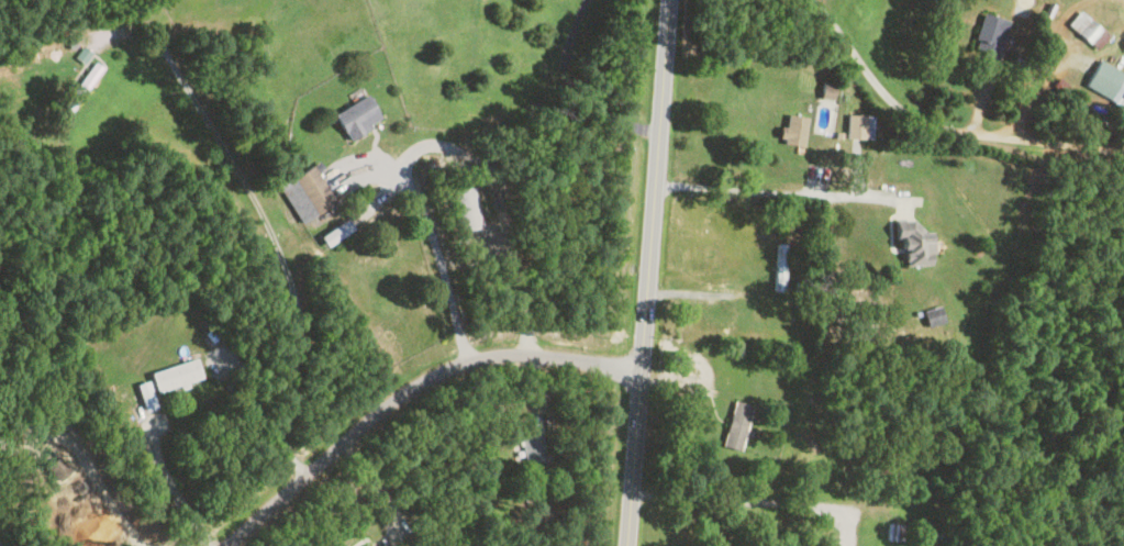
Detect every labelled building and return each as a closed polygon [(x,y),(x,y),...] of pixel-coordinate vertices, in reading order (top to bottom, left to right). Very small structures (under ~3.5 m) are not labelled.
[(1104,23),(1099,28),(1079,9),(1066,22),(1094,48),(1111,30),(1104,23)] [(1008,19),(982,11),(969,52),(996,60),(1008,19)] [(83,63),(90,52),(81,46),(74,57),(83,63)] [(1097,59),(1083,86),(1118,103),(1119,101),(1123,103),(1123,73),(1097,59)] [(100,68),(92,62),(62,105),(70,111),(100,68)] [(835,83),(819,83),(819,97),(834,97),(835,83)] [(332,113),(347,139),(380,120),(366,94),(332,113)] [(803,144),(804,114),(782,114),(782,143),(803,144)] [(871,114),(847,114),(847,138),(871,138),(871,114)] [(277,184),(298,222),(333,203),(311,165),(277,184)] [(475,186),(450,190),(457,231),(482,227),(475,186)] [(898,264),(931,264),(931,234),(917,234),(917,219),(898,219),(898,264)] [(923,309),(926,325),(941,322),(938,306),(923,309)] [(149,371),(154,390),(201,379),(195,359),(149,371)] [(155,408),(146,380),(134,384),(144,412),(155,408)] [(739,451),(750,405),(732,400),(721,446),(739,451)] [(521,432),(521,471),(542,471),(542,432),(521,432)] [(902,523),(887,524),(887,540),(903,539),(902,523)]
